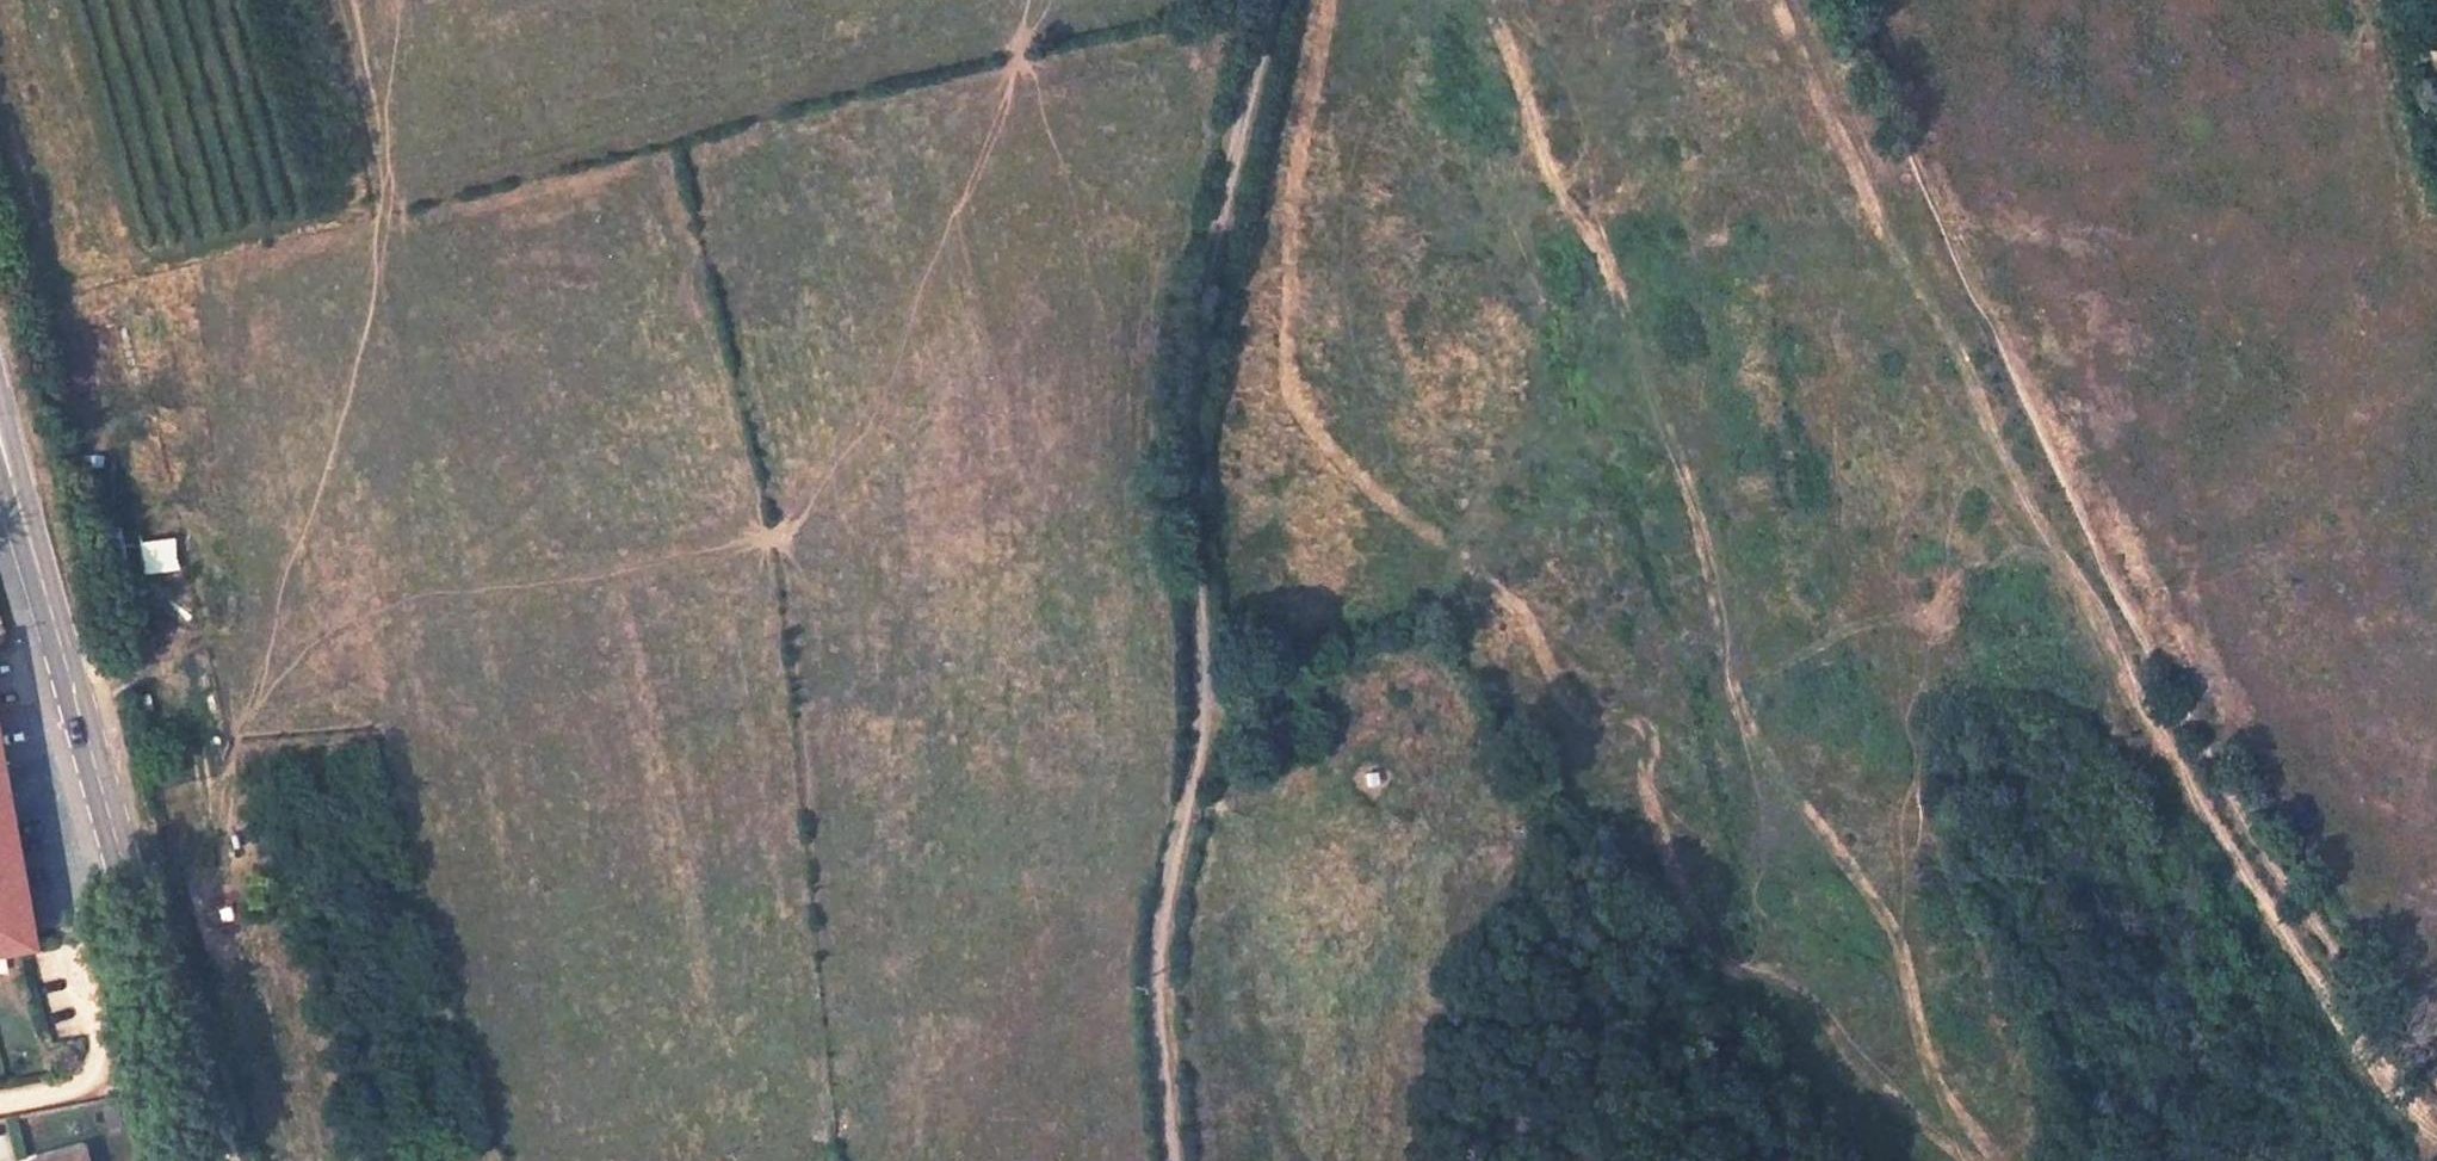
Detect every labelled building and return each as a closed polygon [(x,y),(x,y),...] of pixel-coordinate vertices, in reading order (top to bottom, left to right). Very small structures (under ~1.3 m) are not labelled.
[(141,541),(144,573),(178,570),(176,538),(141,541)] [(34,943),(0,790),(0,949),(34,943)] [(85,1147),(30,1160),(89,1160),(85,1147)]
